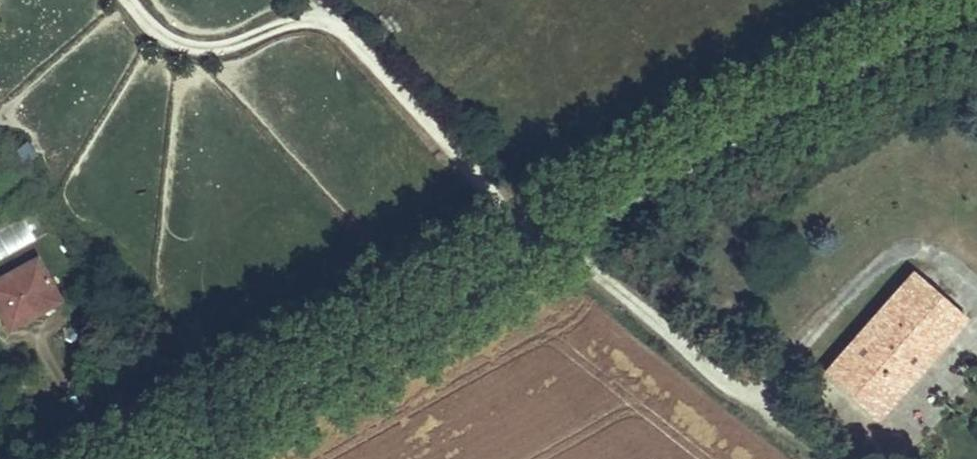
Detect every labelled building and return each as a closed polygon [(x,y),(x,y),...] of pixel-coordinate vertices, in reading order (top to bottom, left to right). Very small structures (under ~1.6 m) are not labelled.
[(34,245),(27,221),(0,228),(0,254),(34,245)] [(61,307),(38,266),(0,287),(0,315),(11,335),(61,307)] [(919,273),(899,295),(947,340),(968,317),(919,273)] [(877,417),(947,340),(899,295),(828,373),(877,417)]
